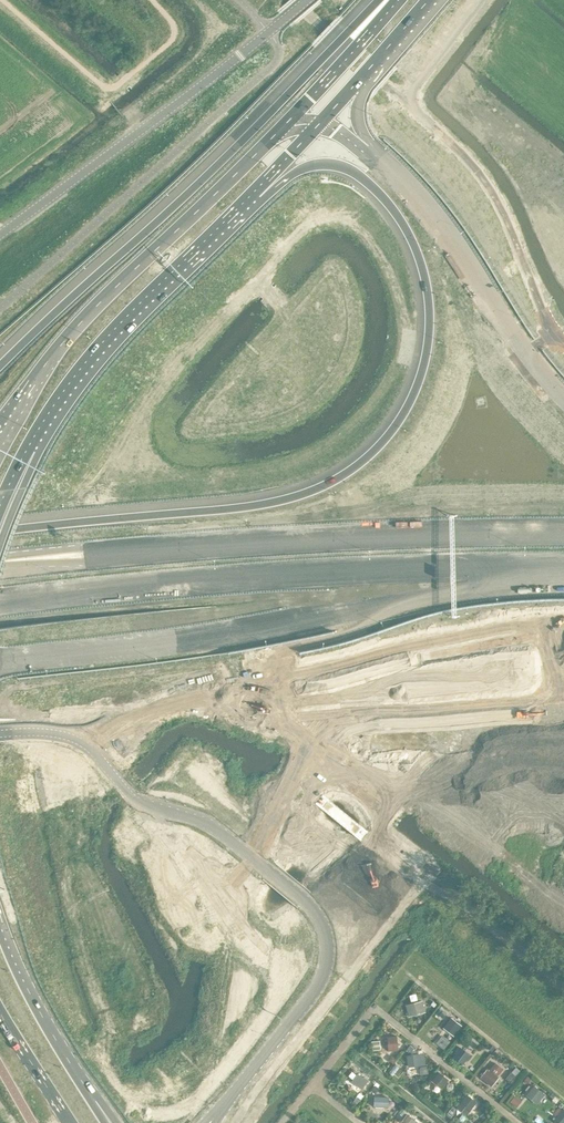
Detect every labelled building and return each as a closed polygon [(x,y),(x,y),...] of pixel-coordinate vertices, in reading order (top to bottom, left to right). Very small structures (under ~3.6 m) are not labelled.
[(426,1010),(423,998),(407,1003),(410,1014),(426,1010)] [(462,1028),(451,1019),(444,1030),(454,1038),(462,1028)] [(398,1049),(396,1035),(386,1036),(388,1050),(398,1049)] [(464,1064),(471,1054),(461,1046),(454,1056),(464,1064)] [(534,1052),(526,1063),(537,1071),(545,1060),(534,1052)] [(421,1065),(419,1053),(406,1055),(408,1067),(421,1065)] [(517,1065),(507,1077),(513,1082),(523,1070),(517,1065)] [(487,1068),(480,1077),(492,1086),(499,1077),(487,1068)] [(442,1088),(450,1079),(440,1071),(432,1080),(442,1088)] [(358,1074),(353,1081),(357,1085),(359,1083),(365,1087),(368,1082),(370,1080),(363,1076),(362,1077),(358,1074)] [(544,1094),(534,1085),(529,1092),(539,1100),(544,1094)] [(470,1111),(478,1102),(467,1093),(459,1103),(470,1111)] [(515,1094),(511,1101),(518,1106),(522,1099),(515,1094)] [(388,1106),(388,1096),(374,1096),(373,1106),(388,1106)] [(407,1114),(401,1121),(402,1122),(418,1122),(407,1114)]
